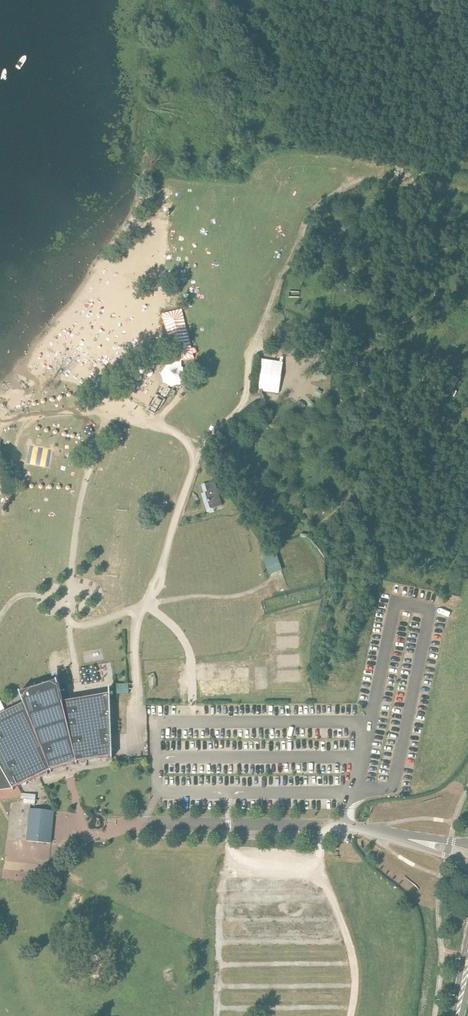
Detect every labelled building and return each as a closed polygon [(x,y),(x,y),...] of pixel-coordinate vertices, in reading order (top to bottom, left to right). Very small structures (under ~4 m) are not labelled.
[(163,312),(171,343),(178,341),(182,358),(195,354),(182,307),(163,312)] [(281,392),(284,361),(263,360),(261,391),(281,392)] [(165,385),(183,383),(182,370),(164,371),(165,385)] [(455,389),(459,379),(453,376),(448,386),(455,389)] [(202,486),(204,494),(206,494),(211,510),(215,509),(223,507),(215,482),(202,486)] [(299,618),(277,619),(277,630),(299,629),(299,618)] [(268,687),(267,667),(257,668),(257,688),(268,687)] [(118,682),(119,691),(130,690),(129,680),(118,682)] [(113,758),(110,687),(109,687),(109,694),(62,702),(57,681),(56,681),(57,685),(22,697),(20,692),(19,693),(24,704),(0,715),(0,766),(14,790),(15,790),(14,789),(39,776),(40,778),(49,774),(48,772),(51,771),(51,772),(52,772),(52,771),(77,762),(77,764),(78,764),(77,762),(81,761),(81,763),(88,762),(87,760),(112,756),(112,758),(113,758)] [(31,810),(30,827),(29,842),(53,844),(55,812),(31,810)]
